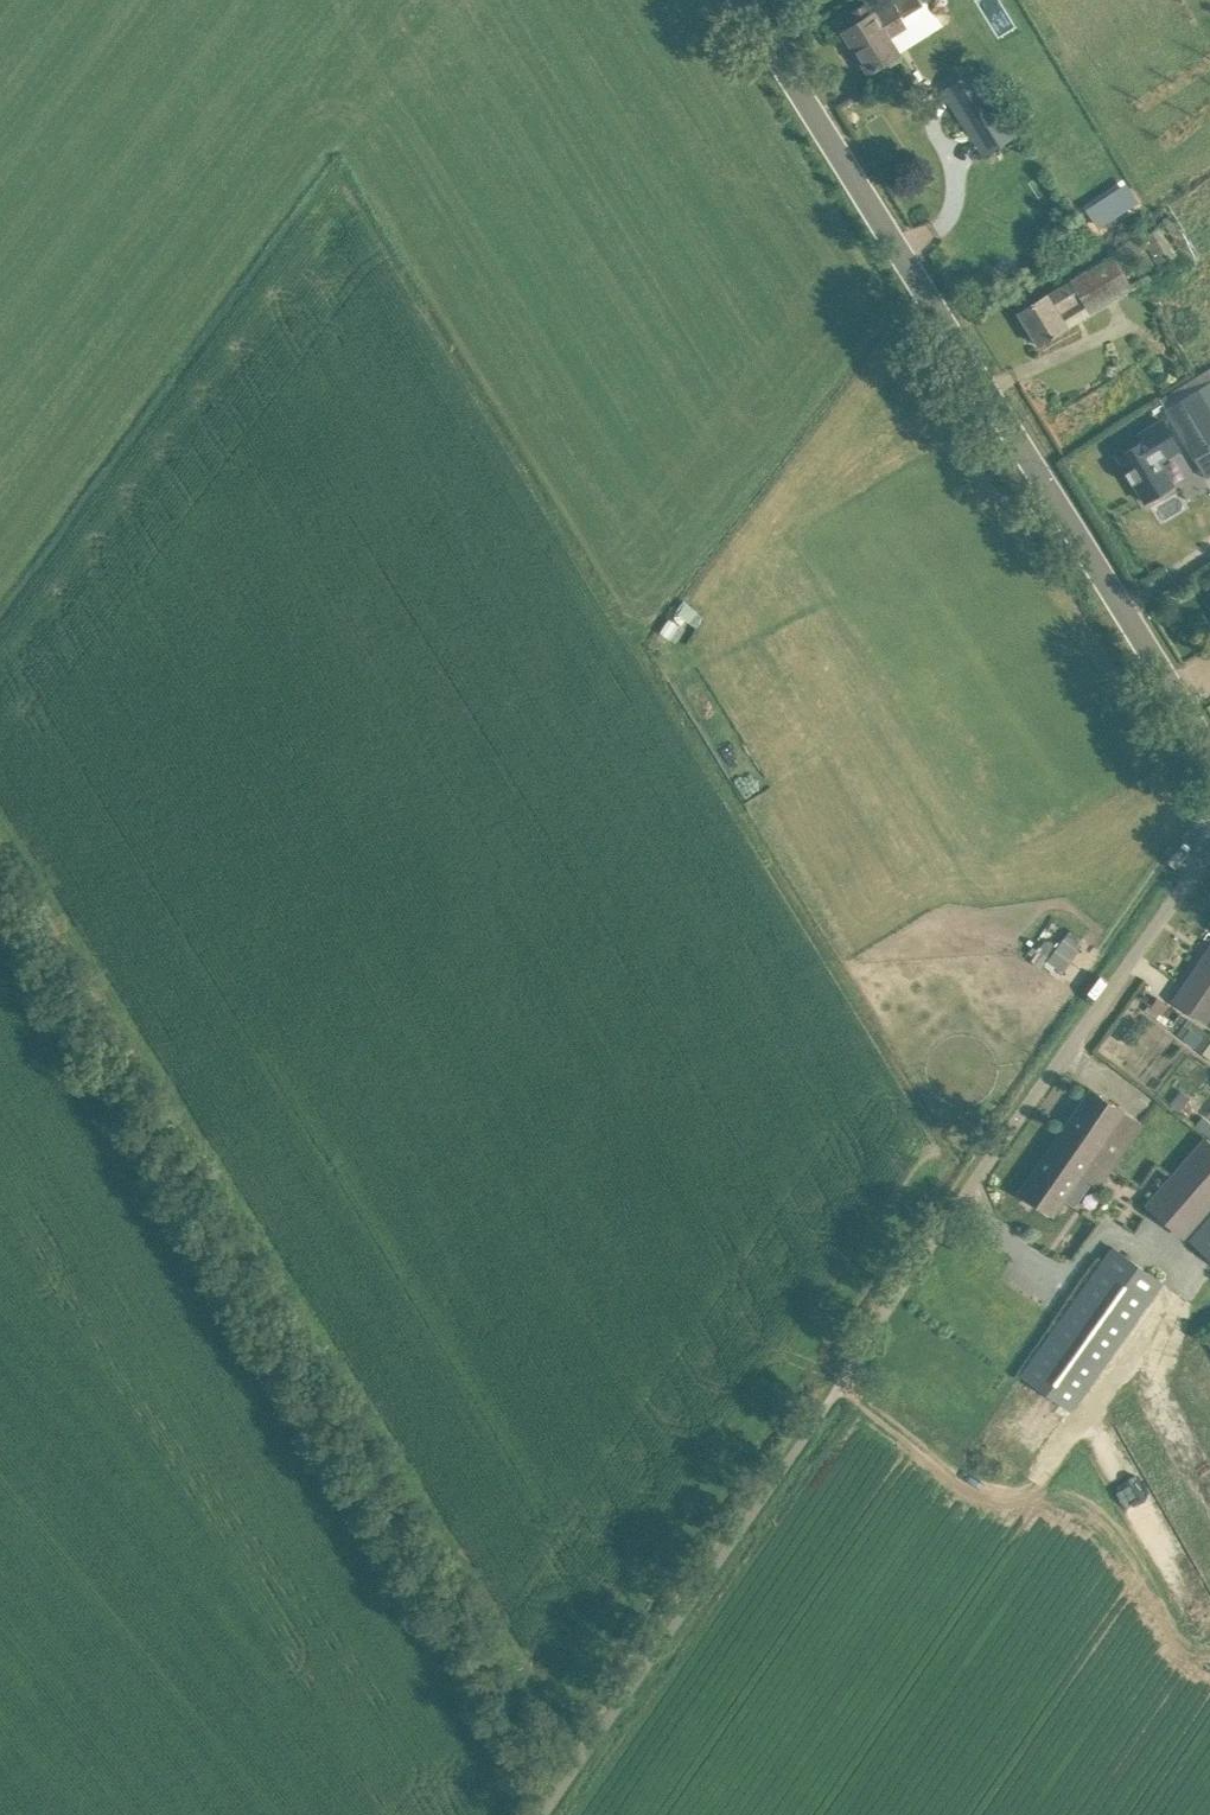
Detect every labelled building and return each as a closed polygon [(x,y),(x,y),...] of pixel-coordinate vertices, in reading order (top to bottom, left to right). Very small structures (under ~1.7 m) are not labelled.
[(904,17),(924,5),(921,0),(893,0),(904,17)] [(856,25),(844,32),(846,34),(849,32),(854,40),(851,42),(868,71),(873,68),(875,69),(879,67),(881,65),(884,69),(901,58),(898,54),(900,53),(890,36),(905,27),(902,21),(892,6),(876,16),(868,3),(850,15),(856,25)] [(944,90),(974,138),(1007,119),(976,70),(944,90)] [(1163,223),(1142,234),(1160,270),(1182,257),(1163,223)] [(1039,299),(1018,311),(1038,344),(1059,332),(1133,287),(1112,254),(1039,299)] [(1159,398),(1161,400),(1158,402),(1162,409),(1165,407),(1166,408),(1165,409),(1193,458),(1209,448),(1209,368),(1159,398)] [(1145,501),(1165,489),(1173,484),(1159,460),(1180,448),(1170,432),(1163,436),(1156,423),(1141,432),(1146,439),(1118,456),(1145,501)] [(1058,972),(1084,940),(1068,927),(1042,960),(1058,972)] [(1176,998),(1207,1020),(1209,1015),(1209,948),(1176,998)] [(1190,1029),(1183,1038),(1196,1048),(1203,1039),(1190,1029)] [(1058,1138),(1108,1173),(1143,1123),(1093,1088),(1058,1138)] [(1203,1116),(1196,1125),(1209,1138),(1209,1122),(1203,1116)] [(1209,1216),(1209,1140),(1205,1135),(1163,1183),(1147,1202),(1158,1212),(1189,1239),(1209,1216)] [(1058,1138),(1020,1193),(1052,1215),(1064,1198),(1065,1197),(1071,1202),(1087,1179),(1091,1182),(1098,1187),(1101,1183),(1108,1173),(1058,1138)] [(1189,1239),(1209,1258),(1209,1216),(1189,1239)] [(1114,1247),(1024,1374),(1070,1407),(1072,1409),(1163,1282),(1114,1247)]
